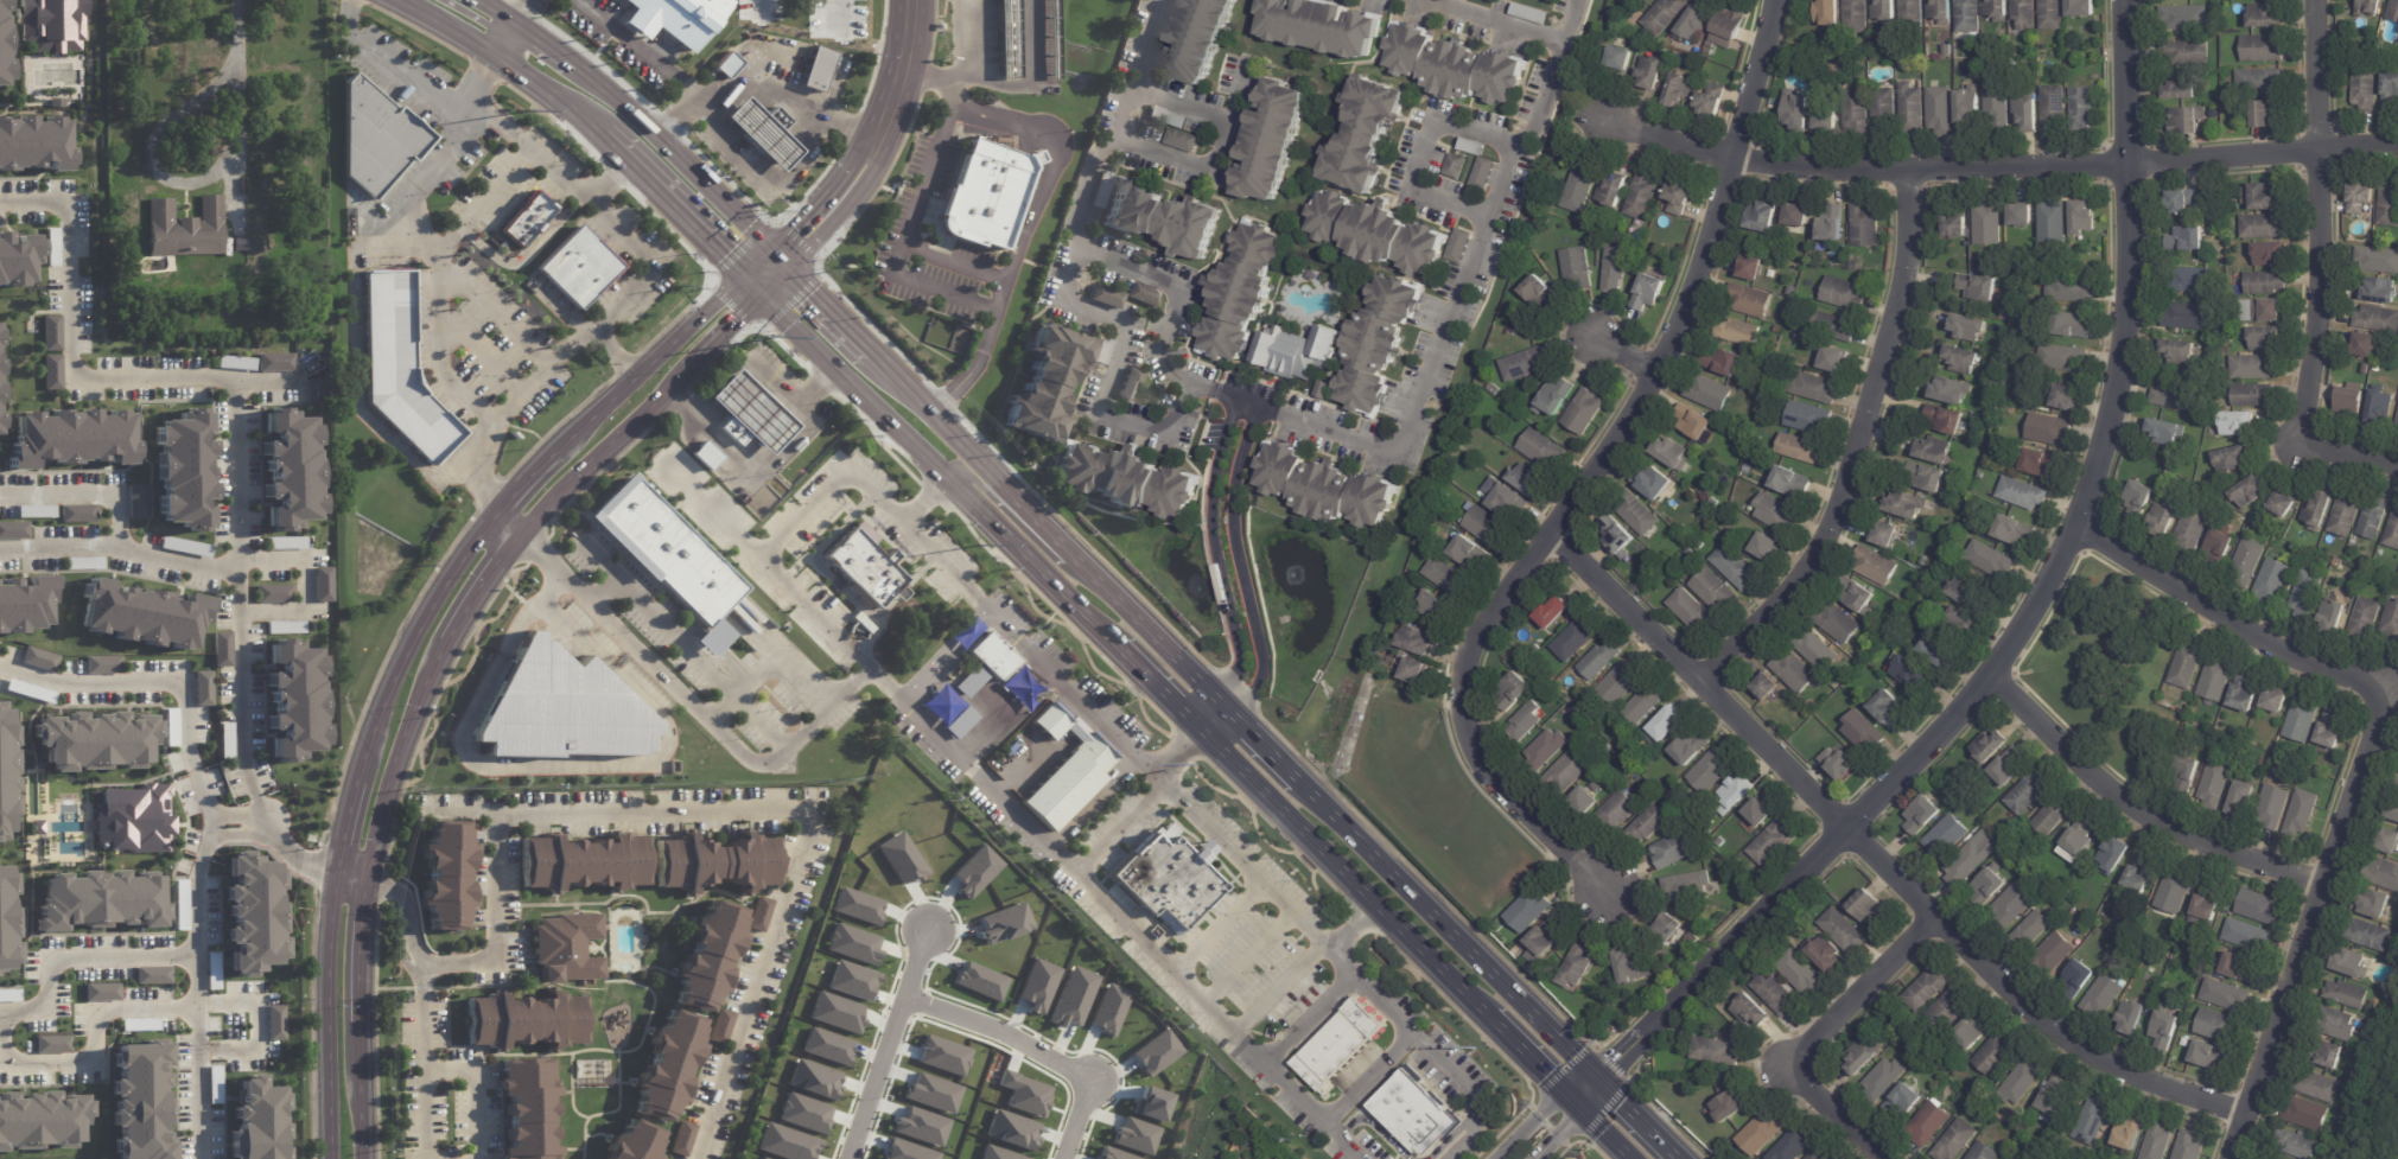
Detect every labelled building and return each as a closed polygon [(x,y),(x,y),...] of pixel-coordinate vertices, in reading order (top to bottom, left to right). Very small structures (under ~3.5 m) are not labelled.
[(8,59),(6,59),(4,0),(0,0),(0,83),(9,83),(8,59)] [(17,42),(16,0),(87,0),(88,21),(79,23),(79,50),(30,51),(30,42),(17,42)] [(664,28),(629,0),(725,0),(730,4),(691,52),(663,30),(664,28)] [(1003,78),(1000,0),(1019,0),(1022,78),(1003,78)] [(1050,78),(1049,0),(1058,0),(1060,78),(1050,78)] [(1187,6),(1189,0),(1242,0),(1240,4),(1238,4),(1234,13),(1236,13),(1232,25),(1230,25),(1223,43),(1226,44),(1221,56),(1219,55),(1215,64),(1217,65),(1213,77),(1211,76),(1209,82),(1207,81),(1206,87),(1187,79),(1185,83),(1166,76),(1166,77),(1162,76),(1171,50),(1175,51),(1177,43),(1172,42),(1176,32),(1175,32),(1185,5),(1187,6)] [(1261,14),(1264,0),(1302,0),(1316,0),(1338,5),(1338,4),(1354,7),(1353,13),(1361,14),(1362,11),(1375,13),(1375,17),(1379,17),(1379,19),(1387,21),(1382,39),(1378,39),(1374,58),(1362,56),(1361,59),(1349,57),(1350,55),(1340,52),(1338,55),(1327,52),(1327,50),(1306,45),(1306,47),(1296,45),(1296,44),(1283,42),(1283,43),(1272,40),(1272,39),(1267,38),(1268,36),(1261,34),(1266,15),(1261,14)] [(1642,21),(1661,0),(1688,0),(1691,2),(1660,37),(1642,21)] [(1824,1),(1824,0),(1841,0),(1842,25),(1825,25),(1825,23),(1818,23),(1817,2),(1821,2),(1821,1),(1824,1)] [(1846,33),(1845,0),(1868,0),(1869,32),(1846,33)] [(1875,19),(1874,0),(1898,0),(1898,12),(1898,20),(1895,20),(1896,26),(1884,26),(1884,18),(1875,19)] [(1902,12),(1902,0),(1924,0),(1925,32),(1903,32),(1902,12)] [(1928,18),(1928,0),(1952,0),(1953,20),(1951,20),(1951,25),(1939,25),(1939,18),(1928,18)] [(1959,32),(1957,0),(1981,0),(1982,32),(1978,32),(1959,32)] [(1985,15),(1985,0),(2009,0),(2009,17),(2008,17),(2008,23),(1996,23),(1996,15),(1985,15)] [(2014,20),(2014,0),(2037,0),(2037,30),(2028,30),(2019,30),(2019,20),(2014,20)] [(2042,31),(2041,0),(2065,0),(2066,30),(2042,31)] [(2069,17),(2069,0),(2094,0),(2094,17),(2069,17)] [(2358,15),(2361,0),(2387,0),(2384,14),(2372,12),(2372,14),(2367,13),(2367,18),(2358,15)] [(2386,18),(2391,0),(2397,0),(2397,21),(2386,18)] [(1547,25),(1510,14),(1514,2),(1550,13),(1547,25)] [(1698,4),(1711,13),(1706,19),(1707,20),(1705,23),(1710,26),(1697,43),(1690,37),(1688,38),(1687,38),(1681,45),(1672,38),(1697,4),(1698,4)] [(2284,13),(2285,26),(2244,27),(2244,15),(2251,15),(2251,4),(2278,4),(2278,13),(2284,13)] [(2187,30),(2173,30),(2169,27),(2169,21),(2163,23),(2162,6),(2209,5),(2211,28),(2187,30)] [(1736,8),(1750,14),(1739,40),(1736,39),(1731,50),(1710,42),(1724,6),(1734,11),(1735,8),(1736,8)] [(1617,18),(1620,23),(1613,26),(1610,21),(1617,18)] [(1433,38),(1439,39),(1438,43),(1444,45),(1446,36),(1465,40),(1464,46),(1477,50),(1475,55),(1488,58),(1488,56),(1495,57),(1496,52),(1505,55),(1506,52),(1518,56),(1515,61),(1525,64),(1521,78),(1526,79),(1522,91),(1518,89),(1513,104),(1503,102),(1502,107),(1489,103),(1490,100),(1483,98),(1484,94),(1478,93),(1477,97),(1469,95),(1468,101),(1462,98),(1461,102),(1451,98),(1450,101),(1442,98),(1443,96),(1433,94),(1435,90),(1425,88),(1426,82),(1420,81),(1423,76),(1417,75),(1416,77),(1407,75),(1406,78),(1394,75),(1397,70),(1387,68),(1391,51),(1387,50),(1391,38),(1394,39),(1399,25),(1408,28),(1410,23),(1423,26),(1423,31),(1430,32),(1429,37),(1433,38)] [(2285,47),(2285,61),(2243,62),(2241,36),(2284,34),(2284,44),(2281,44),(2281,45),(2285,45),(2285,47)] [(2163,56),(2163,43),(2211,42),(2211,64),(2175,65),(2174,58),(2163,59),(2163,56)] [(1624,46),(1636,51),(1629,70),(1628,70),(1628,74),(1617,70),(1617,68),(1609,64),(1615,44),(1624,46)] [(837,53),(823,94),(802,87),(816,45),(838,52),(837,53)] [(1952,55),(1944,55),(1942,45),(1952,45),(1952,55)] [(715,69),(731,51),(744,63),(729,81),(715,69)] [(1668,58),(1659,91),(1642,85),(1645,78),(1639,76),(1645,56),(1655,59),(1656,56),(1668,58)] [(1980,71),(1971,71),(1971,62),(1980,62),(1980,71)] [(1807,64),(1808,64),(1811,65),(1811,69),(1811,71),(1809,72),(1806,74),(1804,72),(1802,71),(1801,69),(1802,66),(1804,65),(1807,64)] [(2379,65),(2377,112),(2361,112),(2362,104),(2358,104),(2354,102),(2356,64),(2379,65)] [(1839,75),(1828,75),(1828,65),(1839,65),(1839,75)] [(2286,71),(2286,85),(2281,85),(2281,90),(2278,93),(2239,94),(2239,70),(2286,69),(2286,71)] [(1696,81),(1690,101),(1684,98),(1680,110),(1665,106),(1674,71),(1687,75),(1686,77),(1696,81)] [(1407,119),(1405,123),(1398,121),(1395,128),(1392,127),(1389,134),(1386,133),(1380,146),(1385,147),(1382,155),(1385,157),(1382,165),(1388,167),(1385,176),(1382,174),(1375,190),(1373,196),(1363,192),(1365,190),(1334,178),(1334,180),(1323,177),(1330,157),(1325,154),(1329,145),(1337,147),(1341,140),(1343,141),(1347,133),(1349,134),(1354,121),(1349,119),(1354,107),(1344,103),(1349,93),(1354,94),(1362,72),(1370,75),(1369,77),(1401,89),(1402,87),(1412,91),(1404,113),(1408,114),(1407,119)] [(2384,74),(2397,74),(2397,112),(2394,112),(2384,110),(2384,74)] [(433,139),(434,140),(414,164),(411,161),(375,203),(346,179),(346,85),(355,75),(397,110),(399,109),(433,139)] [(2163,98),(2163,85),(2173,85),(2173,75),(2200,75),(2200,98),(2163,98)] [(1234,193),(1238,179),(1239,179),(1241,168),(1245,170),(1247,160),(1243,159),(1246,149),(1243,149),(1251,122),(1253,122),(1257,110),(1261,112),(1264,102),(1260,102),(1266,78),(1271,79),(1272,78),(1291,83),(1290,88),(1310,93),(1308,98),(1310,100),(1308,104),(1310,104),(1306,116),(1305,116),(1303,126),(1304,127),(1300,139),(1298,138),(1293,157),(1296,158),(1292,171),(1289,170),(1286,179),(1289,179),(1285,192),(1283,192),(1281,196),(1279,196),(1278,202),(1259,196),(1258,200),(1234,193)] [(1725,89),(1723,97),(1724,98),(1717,119),(1694,110),(1702,90),(1707,93),(1711,82),(1726,87),(1725,89)] [(1922,89),(1925,89),(1925,133),(1913,133),(1913,136),(1902,136),(1902,82),(1914,82),(1914,89),(1922,89)] [(2009,85),(2010,133),(1996,134),(1996,120),(1989,121),(1987,87),(1990,87),(1990,84),(1998,84),(1999,85),(2009,85)] [(1980,123),(1958,123),(1957,91),(1968,91),(1968,85),(1979,85),(1980,123)] [(2059,133),(2044,133),(2043,85),(2066,85),(2067,127),(2059,127),(2059,133)] [(2094,93),(2095,117),(2092,117),(2092,128),(2084,128),(2084,129),(2074,130),(2072,88),(2094,87),(2094,93)] [(1951,135),(1938,135),(1938,129),(1931,129),(1929,88),(1953,88),(1953,135),(1951,135)] [(1808,96),(1809,96),(1806,134),(1789,133),(1790,125),(1783,125),(1786,89),(1796,89),(1795,94),(1804,94),(1802,95),(1808,96)] [(1866,136),(1853,136),(1853,129),(1846,129),(1845,89),(1869,89),(1869,136),(1866,136)] [(1889,136),(1874,136),(1874,89),(1896,89),(1896,121),(1893,121),(1893,126),(1889,126),(1889,136)] [(781,172),(725,116),(745,96),(765,116),(776,106),(791,121),(782,132),(801,152),(781,172)] [(2035,132),(2027,132),(2027,125),(2016,125),(2015,101),(2027,101),(2027,98),(2040,98),(2041,132),(2035,132)] [(2284,116),(2284,120),(2283,120),(2284,126),(2256,127),(2254,101),(2282,101),(2283,112),(2284,112),(2284,116)] [(1153,106),(1189,117),(1185,129),(1150,117),(1153,106)] [(2196,133),(2173,134),(2173,121),(2174,121),(2174,108),(2202,107),(2203,133),(2196,133)] [(1827,134),(1812,133),(1813,128),(1815,128),(1817,108),(1838,110),(1836,134),(1827,134)] [(39,167),(0,168),(0,115),(5,115),(5,122),(14,122),(14,116),(28,116),(28,121),(38,121),(38,114),(64,114),(65,172),(39,172),(39,167)] [(1189,151),(1166,144),(1172,128),(1200,138),(1194,153),(1189,151)] [(1018,152),(1026,154),(1026,153),(1031,154),(1043,148),(1048,160),(1036,166),(1007,249),(984,241),(982,247),(953,236),(944,233),(941,228),(940,222),(953,184),(956,185),(973,134),(978,136),(978,138),(1018,152)] [(1486,146),(1482,155),(1458,149),(1461,138),(1486,144),(1486,146)] [(1449,161),(1452,153),(1469,159),(1462,179),(1445,173),(1449,161)] [(1497,164),(1488,191),(1471,185),(1481,157),(1497,161),(1497,164)] [(1596,168),(1599,170),(1584,215),(1561,206),(1575,170),(1577,171),(1578,168),(1583,171),(1585,165),(1596,168)] [(1092,205),(1103,170),(1115,173),(1103,209),(1092,205)] [(1650,173),(1655,174),(1653,180),(1658,182),(1659,186),(1646,222),(1624,214),(1641,170),(1650,173)] [(1626,176),(1630,177),(1620,209),(1617,209),(1616,214),(1604,210),(1605,204),(1596,202),(1604,178),(1610,179),(1611,178),(1615,179),(1617,173),(1626,176)] [(1226,211),(1222,221),(1221,219),(1219,225),(1220,227),(1210,250),(1213,251),(1208,262),(1189,254),(1187,260),(1176,255),(1179,248),(1171,244),(1172,242),(1165,238),(1166,236),(1153,231),(1152,235),(1145,233),(1144,235),(1136,233),(1132,241),(1124,237),(1125,233),(1103,224),(1117,192),(1119,186),(1117,185),(1121,174),(1126,177),(1127,176),(1143,182),(1144,177),(1153,180),(1150,187),(1159,191),(1158,193),(1166,196),(1164,199),(1176,204),(1177,200),(1188,204),(1189,200),(1194,203),(1197,195),(1207,198),(1204,203),(1226,211)] [(2396,179),(2397,179),(2397,227),(2379,225),(2383,184),(2390,185),(2391,178),(2396,179)] [(1697,187),(1690,206),(1688,205),(1684,218),(1668,212),(1673,200),(1666,198),(1672,183),(1677,185),(1679,179),(1690,183),(1688,185),(1697,187)] [(2373,203),(2364,203),(2364,215),(2347,215),(2347,202),(2351,202),(2351,183),(2359,183),(2359,180),(2371,182),(2371,187),(2377,187),(2375,203),(2373,203)] [(2286,197),(2288,209),(2254,210),(2253,184),(2277,183),(2278,191),(2282,190),(2282,193),(2286,193),(2286,197)] [(2205,204),(2205,205),(2193,205),(2193,214),(2171,215),(2171,198),(2173,198),(2173,190),(2205,189),(2205,204)] [(1353,205),(1361,209),(1362,204),(1370,206),(1372,203),(1381,205),(1384,197),(1393,199),(1391,209),(1400,212),(1399,216),(1407,218),(1405,224),(1414,228),(1416,224),(1423,227),(1424,223),(1437,228),(1435,233),(1444,236),(1439,250),(1445,251),(1440,263),(1436,262),(1431,275),(1421,272),(1419,278),(1407,274),(1408,269),(1400,266),(1402,261),(1393,259),(1392,263),(1382,260),(1381,263),(1373,260),(1372,262),(1362,260),(1363,257),(1354,254),(1355,250),(1347,248),(1349,242),(1336,237),(1334,242),(1328,240),(1327,243),(1315,238),(1316,234),(1306,231),(1311,217),(1306,216),(1311,204),(1316,205),(1319,192),(1329,196),(1331,190),(1343,195),(1342,198),(1349,199),(1348,204),(1353,205)] [(554,208),(558,211),(554,215),(553,212),(542,224),(545,227),(541,231),(540,229),(535,234),(535,233),(521,249),(500,231),(535,191),(554,208)] [(221,197),(222,254),(150,256),(148,199),(173,198),(173,222),(177,222),(177,218),(196,218),(196,221),(199,221),(199,196),(221,195),(221,197)] [(1779,200),(1776,208),(1779,209),(1773,233),(1747,227),(1753,203),(1761,205),(1762,202),(1766,202),(1767,198),(1779,200)] [(2050,204),(2052,204),(2052,199),(2067,199),(2068,243),(2042,243),(2042,205),(2044,202),(2049,202),(2050,204)] [(1987,202),(2002,202),(2002,244),(1977,244),(1977,206),(1979,204),(1984,204),(1986,206),(1986,202),(1987,202)] [(2084,235),(2074,235),(2074,202),(2091,202),(2091,210),(2097,210),(2097,219),(2094,219),(2094,231),(2087,231),(2087,235),(2084,235)] [(1793,204),(1812,208),(1808,228),(1802,227),(1801,229),(1790,227),(1792,225),(1786,224),(1789,204),(1793,204)] [(1830,204),(1843,205),(1842,221),(1844,221),(1843,241),(1819,241),(1820,218),(1824,218),(1824,212),(1827,212),(1827,204),(1830,204)] [(1853,204),(1869,204),(1869,209),(1871,206),(1877,205),(1878,209),(1879,247),(1853,248),(1853,204)] [(2034,225),(2011,225),(2011,205),(2034,205),(2034,225)] [(2283,217),(2283,222),(2289,222),(2290,237),(2243,238),(2241,215),(2281,215),(2283,217)] [(1963,236),(1946,237),(1945,217),(1966,216),(1967,236),(1963,236)] [(1267,225),(1274,228),(1272,233),(1286,237),(1283,247),(1287,249),(1283,261),(1280,260),(1278,267),(1273,266),(1270,276),(1276,278),(1272,287),(1277,289),(1271,306),(1268,306),(1265,316),(1261,314),(1259,323),(1254,321),(1252,327),(1251,327),(1248,332),(1254,335),(1252,342),(1254,342),(1249,355),(1245,352),(1241,362),(1228,357),(1227,361),(1215,357),(1215,355),(1203,350),(1202,354),(1197,352),(1202,337),(1201,337),(1206,324),(1207,324),(1209,318),(1214,319),(1217,307),(1215,307),(1217,298),(1214,297),(1217,288),(1208,285),(1211,275),(1221,279),(1225,269),(1228,270),(1232,262),(1234,263),(1238,253),(1233,251),(1235,244),(1234,244),(1239,231),(1241,231),(1246,217),(1254,221),(1254,223),(1261,227),(1262,223),(1267,225)] [(586,304),(580,311),(538,268),(579,224),(622,267),(586,304)] [(14,279),(0,279),(0,228),(4,228),(4,234),(13,234),(12,227),(38,225),(39,284),(14,285),(14,279)] [(2206,250),(2168,251),(2167,236),(2176,236),(2176,228),(2206,227),(2206,250)] [(57,228),(47,229),(48,265),(59,265),(57,228)] [(1474,234),(1475,234),(1463,265),(1448,259),(1458,228),(1474,234)] [(2290,246),(2290,256),(2283,256),(2283,262),(2279,262),(2279,267),(2258,267),(2258,256),(2256,256),(2256,243),(2290,242),(2290,246)] [(1591,289),(1579,291),(1579,285),(1567,287),(1561,251),(1586,247),(1595,288),(1591,289)] [(1628,249),(1626,280),(1622,280),(1622,291),(1603,289),(1607,248),(1628,249)] [(1737,275),(1739,269),(1743,270),(1747,255),(1767,260),(1761,282),(1737,275)] [(2216,293),(2170,292),(2171,276),(2178,278),(2178,269),(2216,270),(2216,293)] [(464,434),(432,466),(368,403),(365,272),(412,270),(413,386),(464,434)] [(1665,281),(1667,282),(1658,307),(1649,304),(1646,313),(1631,307),(1646,273),(1665,281)] [(2289,274),(2289,291),(2279,291),(2279,294),(2246,294),(2246,273),(2289,273),(2289,274)] [(1563,300),(1553,311),(1546,304),(1544,306),(1539,301),(1537,305),(1522,291),(1538,274),(1553,288),(1552,289),(1563,300)] [(1998,279),(1996,303),(1968,299),(1970,291),(1960,289),(1963,274),(1998,279)] [(1410,282),(1407,285),(1423,291),(1419,300),(1424,303),(1419,314),(1416,313),(1413,320),(1408,318),(1406,325),(1399,323),(1398,326),(1402,329),(1399,337),(1404,338),(1400,346),(1405,349),(1401,358),(1397,356),(1393,365),(1389,364),(1386,374),(1381,371),(1380,375),(1387,378),(1385,387),(1389,388),(1387,394),(1391,395),(1386,407),(1381,406),(1378,414),(1363,409),(1362,414),(1350,409),(1351,406),(1336,400),(1340,390),(1335,389),(1340,376),(1342,377),(1344,370),(1349,372),(1351,367),(1346,364),(1347,359),(1343,357),(1346,349),(1342,346),(1346,337),(1343,336),(1346,329),(1349,330),(1353,320),(1356,321),(1359,313),(1363,314),(1366,310),(1372,311),(1373,305),(1368,304),(1372,297),(1368,295),(1373,284),(1378,285),(1381,275),(1397,281),(1398,276),(1410,281),(1410,282)] [(1865,300),(1862,312),(1821,300),(1830,275),(1864,286),(1868,288),(1865,295),(1863,295),(1862,297),(1866,298),(1865,300)] [(2097,287),(2097,303),(2049,300),(2049,286),(2055,286),(2056,278),(2091,279),(2091,287),(2097,287)] [(2397,291),(2397,304),(2366,299),(2367,286),(2371,287),(2372,278),(2397,280),(2397,286),(2397,291)] [(1158,291),(1164,293),(1157,308),(1130,298),(1136,282),(1158,291)] [(1774,294),(1767,320),(1730,310),(1734,299),(1729,298),(1734,282),(1774,294)] [(1122,301),(1119,310),(1092,300),(1096,284),(1125,294),(1122,301)] [(1790,286),(1798,288),(1795,297),(1788,294),(1790,286)] [(2286,312),(2288,320),(2265,320),(2264,320),(2253,320),(2253,300),(2286,299),(2286,312)] [(2208,305),(2206,331),(2164,327),(2165,311),(2169,311),(2168,308),(2168,304),(2170,301),(2208,305)] [(2364,305),(2397,310),(2397,334),(2354,327),(2356,312),(2364,313),(2364,305)] [(2084,321),(2084,324),(2094,325),(2091,339),(2055,333),(2059,310),(2086,314),(2084,321)] [(1858,327),(1852,345),(1811,332),(1818,311),(1847,320),(1846,324),(1858,327)] [(1989,323),(1986,333),(1983,332),(1979,343),(1960,338),(1961,332),(1953,330),(1958,313),(1989,321),(1989,323)] [(43,351),(61,351),(60,316),(42,316),(43,351)] [(1716,337),(1718,327),(1719,327),(1722,320),(1731,323),(1732,319),(1762,327),(1756,348),(1716,337)] [(1056,329),(1067,333),(1068,331),(1076,335),(1076,336),(1082,338),(1083,337),(1093,340),(1086,362),(1090,364),(1087,372),(1079,370),(1075,380),(1073,378),(1071,384),(1067,383),(1063,395),(1067,396),(1063,405),(1067,406),(1063,414),(1071,416),(1068,426),(1063,424),(1055,446),(1045,442),(1047,440),(1016,428),(1014,431),(1005,427),(1007,421),(1012,406),(1007,405),(1011,395),(1018,399),(1022,390),(1024,391),(1028,383),(1031,384),(1036,371),(1029,369),(1036,354),(1028,350),(1030,342),(1035,344),(1043,323),(1056,327),(1056,329)] [(1327,326),(1343,332),(1337,351),(1340,352),(1336,364),(1332,363),(1329,370),(1318,367),(1314,382),(1296,376),(1295,381),(1268,371),(1270,367),(1253,362),(1264,331),(1268,332),(1270,329),(1276,331),(1277,325),(1287,329),(1286,332),(1315,342),(1321,324),(1327,326)] [(1775,326),(1782,329),(1781,335),(1774,332),(1775,326)] [(2286,330),(2286,344),(2276,344),(2276,350),(2253,350),(2253,340),(2247,340),(2246,327),(2286,326),(2286,330)] [(2380,336),(2377,358),(2356,355),(2358,344),(2353,344),(2354,332),(2380,336)] [(1111,340),(1114,342),(1106,365),(1094,362),(1102,337),(1111,340)] [(2163,352),(2163,350),(2165,350),(2167,346),(2165,346),(2165,339),(2200,343),(2197,361),(2186,359),(2184,365),(2170,364),(2171,358),(2162,357),(2163,352)] [(1945,357),(1947,350),(1948,351),(1951,344),(1983,354),(1979,367),(1977,365),(1973,376),(1952,370),(1954,364),(1944,361),(1945,357)] [(2089,349),(2088,364),(2081,364),(2080,371),(2041,368),(2043,344),(2089,349)] [(1545,346),(1550,361),(1545,363),(1547,368),(1545,369),(1545,370),(1508,383),(1501,361),(1545,345),(1545,346)] [(1849,354),(1843,374),(1823,368),(1830,346),(1850,352),(1849,354)] [(1745,356),(1738,378),(1703,367),(1707,352),(1716,356),(1717,351),(1723,354),(1724,349),(1745,356)] [(294,371),(293,353),(258,354),(259,372),(294,371)] [(61,355),(43,355),(44,390),(62,389),(61,355)] [(254,358),(218,356),(217,367),(254,369),(254,358)] [(2006,356),(2014,357),(2012,368),(2005,367),(2006,356)] [(2273,358),(2273,363),(2279,363),(2279,378),(2233,380),(2232,357),(2271,356),(2273,358)] [(1138,370),(1145,372),(1134,402),(1119,396),(1130,367),(1138,370)] [(797,427),(769,456),(749,437),(739,447),(719,428),(730,418),(708,399),(737,369),(797,427)] [(1814,376),(1833,381),(1834,384),(1833,389),(1839,391),(1834,406),(1789,393),(1794,378),(1800,380),(1802,371),(1814,376)] [(1734,389),(1723,413),(1685,396),(1696,372),(1734,389)] [(1565,378),(1578,386),(1559,418),(1546,410),(1541,416),(1533,412),(1538,403),(1539,403),(1552,382),(1559,386),(1564,378),(1565,378)] [(1927,399),(1931,386),(1940,388),(1941,382),(1942,382),(1944,378),(1974,387),(1972,396),(1968,396),(1965,409),(1927,399)] [(1332,386),(1328,402),(1315,397),(1321,381),(1332,386)] [(2151,402),(2155,388),(2161,389),(2162,384),(2165,382),(2202,390),(2197,414),(2151,403),(2151,402)] [(2365,420),(2335,414),(2343,387),(2348,388),(2348,382),(2370,386),(2368,391),(2370,391),(2365,420)] [(1491,383),(1501,389),(1496,396),(1487,389),(1491,383)] [(2081,389),(2075,410),(2055,406),(2061,384),(2081,389)] [(2276,386),(2276,395),(2275,395),(2275,403),(2264,403),(2264,407),(2252,407),(2252,406),(2233,406),(2233,386),(2276,386)] [(1599,396),(1596,400),(1601,399),(1604,401),(1605,406),(1584,437),(1563,422),(1586,387),(1599,396)] [(2394,395),(2390,419),(2384,418),(2383,426),(2368,424),(2374,390),(2387,393),(2387,394),(2394,395)] [(1831,424),(1830,428),(1825,427),(1823,437),(1787,426),(1794,400),(1834,412),(1831,424)] [(1684,403),(1717,421),(1705,442),(1679,428),(1683,422),(1675,418),(1684,403)] [(1963,434),(1961,437),(1940,431),(1941,426),(1932,424),(1933,421),(1927,419),(1931,405),(1968,414),(1963,434)] [(13,410),(24,410),(25,406),(39,407),(39,412),(53,413),(53,406),(72,407),(71,414),(81,414),(81,408),(96,409),(96,414),(104,414),(104,407),(131,408),(129,466),(103,465),(103,460),(32,458),(32,463),(6,461),(7,433),(12,433),(13,410)] [(199,413),(199,424),(205,424),(205,439),(199,439),(201,453),(206,452),(208,471),(201,471),(201,480),(206,480),(206,495),(202,495),(202,504),(209,504),(210,529),(152,531),(151,507),(155,507),(153,434),(148,434),(147,408),(177,407),(177,413),(199,413)] [(303,414),(303,425),(307,425),(309,440),(303,440),(303,454),(310,453),(310,472),(303,472),(304,482),(309,482),(310,496),(304,496),(305,505),(312,505),(312,530),(254,533),(254,508),(259,508),(256,435),(252,435),(250,409),(279,408),(279,414),(303,414)] [(2074,434),(2073,439),(2068,438),(2066,447),(2028,439),(2034,413),(2076,422),(2074,434)] [(2257,424),(2257,426),(2250,426),(2250,431),(2247,431),(2247,435),(2225,437),(2225,426),(2224,426),(2215,426),(2215,413),(2257,413),(2257,424)] [(2187,427),(2183,445),(2169,442),(2168,446),(2155,444),(2156,438),(2155,438),(2156,433),(2150,432),(2152,419),(2184,425),(2184,426),(2187,427)] [(1567,452),(1552,473),(1518,448),(1533,427),(1567,452)] [(1820,452),(1819,456),(1820,457),(1818,466),(1776,453),(1783,432),(1813,441),(1812,445),(1821,447),(1820,452)] [(1915,456),(1919,441),(1929,445),(1931,441),(1933,441),(1934,437),(1954,444),(1952,452),(1954,452),(1954,453),(1957,454),(1953,467),(1915,456)] [(1688,465),(1683,473),(1653,453),(1662,438),(1669,444),(1673,438),(1681,442),(1680,444),(1690,451),(1684,459),(1690,463),(1688,465)] [(1268,441),(1277,445),(1278,441),(1289,446),(1287,448),(1297,452),(1295,457),(1302,459),(1299,466),(1304,469),(1305,464),(1314,466),(1315,463),(1324,466),(1327,459),(1335,463),(1332,469),(1342,471),(1341,476),(1354,479),(1355,477),(1361,479),(1363,475),(1374,478),(1374,476),(1384,479),(1382,482),(1391,484),(1391,485),(1395,486),(1393,496),(1389,495),(1388,501),(1391,502),(1387,515),(1382,512),(1378,528),(1368,526),(1366,530),(1354,526),(1355,522),(1348,520),(1349,516),(1343,514),(1342,520),(1336,517),(1335,522),(1327,520),(1325,523),(1317,521),(1316,523),(1305,520),(1306,516),(1298,514),(1299,510),(1290,508),(1291,503),(1286,501),(1287,495),(1281,493),(1280,497),(1273,495),(1272,498),(1260,493),(1262,489),(1252,485),(1257,470),(1254,469),(1258,457),(1259,458),(1261,451),(1258,450),(1261,441),(1264,441),(1265,440),(1268,441)] [(711,472),(692,454),(705,441),(724,458),(711,472)] [(1067,441),(1081,445),(1082,442),(1094,445),(1094,450),(1101,451),(1100,456),(1112,459),(1113,454),(1121,457),(1122,452),(1132,454),(1134,446),(1144,448),(1141,458),(1151,460),(1150,464),(1158,466),(1157,472),(1168,475),(1169,470),(1176,471),(1177,469),(1190,472),(1189,475),(1203,479),(1201,489),(1198,488),(1196,495),(1198,496),(1196,508),(1190,507),(1187,521),(1177,518),(1176,523),(1164,520),(1165,516),(1157,514),(1158,509),(1147,507),(1145,517),(1136,516),(1137,514),(1127,511),(1127,512),(1118,510),(1118,508),(1109,505),(1111,501),(1101,498),(1102,493),(1096,492),(1096,491),(1090,490),(1089,495),(1081,492),(1081,496),(1068,492),(1069,488),(1060,485),(1063,471),(1060,470),(1062,457),(1066,458),(1067,451),(1063,450),(1066,441),(1067,441)] [(2248,446),(2250,456),(2247,456),(2247,459),(2244,460),(2246,465),(2244,466),(2245,470),(2225,475),(2222,464),(2215,466),(2212,454),(2248,445),(2248,446)] [(2060,460),(2056,470),(2047,467),(2044,477),(2023,471),(2030,448),(2061,458),(2060,460)] [(1475,461),(1481,466),(1477,471),(1471,466),(1475,461)] [(1947,471),(1948,472),(1942,495),(1915,486),(1917,477),(1908,475),(1912,461),(1947,471)] [(1544,489),(1537,499),(1505,477),(1512,466),(1519,471),(1525,463),(1544,476),(1540,480),(1547,485),(1544,489)] [(1754,466),(1749,475),(1742,471),(1745,463),(1754,466)] [(1672,488),(1660,503),(1631,482),(1641,470),(1647,473),(1654,465),(1675,482),(1672,488)] [(1811,482),(1805,496),(1796,492),(1794,497),(1770,488),(1780,465),(1800,475),(1812,480),(1811,482)] [(644,488),(746,590),(717,620),(732,636),(710,658),(693,642),(706,629),(693,616),(691,617),(666,592),(663,596),(585,517),(630,473),(644,488)] [(2259,476),(2267,488),(2260,493),(2264,498),(2257,503),(2256,501),(2244,509),(2239,502),(2237,503),(2230,493),(2258,475),(2259,476)] [(2049,492),(2044,507),(2038,504),(2035,512),(1997,498),(2005,476),(2049,492)] [(1531,503),(1515,524),(1489,504),(1494,498),(1483,490),(1493,477),(1503,484),(1505,483),(1531,503)] [(2142,514),(2127,508),(2130,502),(2126,501),(2135,480),(2158,490),(2149,509),(2146,508),(2144,515),(2142,514)] [(145,520),(145,485),(128,485),(128,519),(145,520)] [(1662,522),(1646,539),(1617,510),(1622,504),(1616,499),(1628,488),(1662,522)] [(1927,510),(1925,509),(1920,522),(1882,509),(1887,496),(1896,498),(1898,490),(1931,501),(1927,510)] [(2282,490),(2300,502),(2288,520),(2270,508),(2282,490)] [(2362,493),(2366,495),(2351,540),(2328,531),(2341,495),(2345,493),(2349,495),(2351,490),(2362,493)] [(1798,515),(1793,524),(1789,522),(1783,533),(1756,516),(1760,509),(1756,505),(1764,491),(1800,512),(1798,515)] [(2329,496),(2336,498),(2326,529),(2322,528),(2320,534),(2309,530),(2311,523),(2301,520),(2309,498),(2316,501),(2316,499),(2321,501),(2323,493),(2329,496)] [(2375,497),(2381,498),(2381,497),(2391,499),(2377,541),(2356,534),(2367,504),(2371,505),(2373,496),(2375,497)] [(1712,497),(1718,502),(1715,508),(1709,503),(1712,497)] [(2383,545),(2397,499),(2397,550),(2383,545)] [(2168,507),(2170,508),(2173,503),(2184,509),(2171,540),(2155,533),(2158,526),(2152,523),(2154,520),(2152,518),(2160,503),(2168,507)] [(95,504),(60,505),(60,522),(95,522),(95,504)] [(1505,541),(1497,550),(1463,527),(1478,504),(1508,527),(1502,536),(1507,539),(1505,541)] [(2213,518),(2196,558),(2182,550),(2178,548),(2178,547),(2175,546),(2174,542),(2189,508),(2213,518)] [(1637,540),(1627,550),(1631,554),(1624,560),(1605,541),(1608,537),(1603,534),(1607,530),(1599,524),(1610,514),(1622,526),(1623,524),(1637,540)] [(2035,530),(2030,542),(2023,540),(2019,547),(1996,536),(2005,515),(2036,528),(2035,530)] [(822,556),(875,609),(891,593),(899,601),(907,593),(899,585),(905,580),(890,564),(897,557),(888,549),(880,556),(871,546),(878,539),(858,519),(822,556)] [(28,539),(28,521),(0,522),(0,539),(28,539)] [(1894,524),(1902,528),(1895,549),(1875,542),(1883,521),(1894,524)] [(1973,533),(1970,540),(1964,536),(1966,529),(1973,533)] [(2220,530),(2238,539),(2230,559),(2226,558),(2221,567),(2202,559),(2215,529),(2220,530)] [(1781,546),(1770,562),(1753,552),(1764,533),(1782,543),(1781,546)] [(1493,556),(1484,567),(1477,562),(1475,565),(1470,561),(1467,566),(1450,554),(1463,535),(1493,556)] [(271,548),(280,547),(280,544),(289,543),(289,548),(305,547),(304,537),(270,539),(271,548)] [(2269,547),(2251,588),(2240,585),(2243,578),(2231,573),(2246,537),(2269,547)] [(2018,562),(2010,577),(2005,573),(2003,578),(1998,579),(1965,560),(1977,539),(2018,562)] [(176,550),(208,556),(210,546),(178,540),(176,550)] [(1698,541),(1704,546),(1699,549),(1694,545),(1698,541)] [(1747,562),(1756,573),(1751,578),(1755,582),(1744,593),(1710,560),(1726,543),(1747,562)] [(1901,566),(1888,588),(1853,569),(1858,560),(1856,559),(1863,545),(1901,566)] [(1690,548),(1696,554),(1691,559),(1685,553),(1690,548)] [(1446,561),(1470,579),(1464,586),(1468,590),(1459,600),(1423,573),(1437,554),(1446,561)] [(1931,560),(1927,567),(1920,563),(1923,556),(1931,560)] [(2295,568),(2277,607),(2264,601),(2265,599),(2262,598),(2263,596),(2254,592),(2270,558),(2295,568)] [(2334,566),(2337,559),(2346,562),(2342,569),(2334,566)] [(332,602),(332,567),(314,567),(315,602),(332,602)] [(1737,599),(1726,610),(1723,606),(1717,612),(1691,586),(1710,568),(1738,598),(1737,599)] [(2313,572),(2327,577),(2313,622),(2296,617),(2298,611),(2292,609),(2292,606),(2303,569),(2313,572)] [(82,575),(93,578),(94,573),(109,577),(108,581),(121,585),(123,579),(141,584),(139,591),(148,592),(150,587),(164,591),(163,596),(171,598),(173,591),(198,597),(184,654),(160,647),(161,642),(91,625),(90,630),(65,624),(71,596),(77,598),(82,575)] [(1983,600),(1974,611),(1942,590),(1951,579),(1957,582),(1961,574),(1987,592),(1983,600)] [(1876,601),(1872,607),(1876,610),(1870,619),(1863,614),(1842,600),(1846,593),(1839,590),(1847,575),(1879,596),(1876,601)] [(9,631),(0,631),(0,579),(1,579),(1,585),(11,585),(11,578),(37,579),(36,636),(9,636),(9,631)] [(256,585),(256,603),(292,602),(291,584),(256,585)] [(1717,620),(1706,631),(1702,626),(1696,632),(1667,604),(1684,587),(1717,620)] [(1457,612),(1451,623),(1443,618),(1439,624),(1420,613),(1426,603),(1419,599),(1425,588),(1459,609),(1457,612)] [(1563,597),(1575,607),(1551,631),(1537,618),(1550,605),(1552,607),(1563,596),(1563,597)] [(2385,604),(2370,649),(2355,644),(2356,638),(2349,636),(2361,597),(2385,604)] [(1862,626),(1846,647),(1813,622),(1830,600),(1862,626)] [(2390,600),(2397,603),(2397,644),(2389,642),(2390,635),(2380,632),(2390,600)] [(2329,603),(2339,605),(2339,603),(2351,606),(2341,638),(2324,632),(2328,624),(2321,622),(2323,616),(2321,616),(2326,601),(2329,603)] [(1986,625),(1974,643),(1948,626),(1954,618),(1951,616),(1958,606),(1986,625)] [(1591,623),(1596,628),(1591,631),(1596,637),(1567,666),(1551,649),(1584,616),(1591,623)] [(1438,645),(1433,658),(1431,658),(1399,647),(1404,633),(1405,633),(1407,625),(1435,635),(1432,642),(1438,644),(1438,645)] [(1790,641),(1801,630),(1806,635),(1812,629),(1840,657),(1824,675),(1790,641)] [(1952,658),(1951,660),(1954,661),(1946,671),(1920,651),(1928,641),(1923,637),(1929,629),(1951,645),(1948,649),(1955,654),(1952,658)] [(583,655),(571,667),(546,642),(539,639),(539,631),(521,631),(470,742),(484,742),(484,756),(640,756),(646,749),(646,737),(654,737),(654,724),(583,655)] [(231,666),(230,632),(213,632),(213,667),(231,666)] [(991,632),(1019,662),(999,682),(987,670),(985,673),(990,677),(967,700),(955,688),(977,666),(979,668),(982,664),(969,652),(990,632),(991,632)] [(317,641),(318,651),(323,651),(323,667),(318,667),(318,681),(324,681),(325,699),(318,700),(318,708),(324,708),(325,724),(319,724),(319,732),(326,732),(327,758),(269,760),(268,734),(274,734),(272,663),(266,663),(266,637),(294,636),(294,642),(317,641)] [(2203,644),(2208,645),(2192,690),(2170,682),(2184,644),(2192,647),(2194,641),(2203,644)] [(1611,642),(1616,647),(1617,645),(1623,652),(1594,683),(1578,668),(1599,645),(1603,649),(1610,642),(1611,642)] [(1541,649),(1535,655),(1531,649),(1535,644),(1541,649)] [(58,655),(25,646),(20,663),(53,672),(58,655)] [(1820,679),(1801,698),(1772,667),(1783,655),(1787,658),(1794,651),(1820,679)] [(1928,677),(1919,688),(1910,682),(1907,687),(1890,674),(1904,655),(1929,675),(1928,677)] [(86,656),(86,673),(120,673),(120,656),(86,656)] [(2216,658),(2219,658),(2221,662),(2222,658),(2237,663),(2224,703),(2199,695),(2211,658),(2214,657),(2216,658)] [(1430,667),(1423,687),(1401,680),(1410,658),(1430,667)] [(1624,663),(1634,674),(1631,677),(1635,677),(1639,681),(1639,684),(1613,712),(1594,693),(1623,663),(1624,663)] [(194,706),(213,706),(212,671),(194,671),(194,706)] [(1520,700),(1507,714),(1496,705),(1503,698),(1497,690),(1515,671),(1532,688),(1520,700)] [(2250,674),(2257,676),(2253,684),(2260,687),(2251,714),(2230,706),(2241,671),(2250,674)] [(1779,692),(1768,702),(1754,688),(1769,674),(1782,687),(1779,692)] [(55,693),(8,678),(5,689),(52,704),(55,693)] [(1656,687),(1660,690),(1661,690),(1668,696),(1637,727),(1623,713),(1645,690),(1647,693),(1654,686),(1656,687)] [(2277,689),(2291,694),(2285,715),(2263,708),(2270,687),(2277,689)] [(1902,717),(1901,717),(1903,719),(1893,730),(1871,707),(1889,688),(1906,705),(1900,711),(1903,714),(1902,717)] [(2304,699),(2314,701),(2313,705),(2322,707),(2310,745),(2284,737),(2297,696),(2304,699)] [(0,701),(0,840),(9,840),(8,816),(16,815),(13,726),(7,726),(6,701),(0,701)] [(1540,711),(1537,715),(1543,721),(1519,746),(1512,739),(1513,738),(1507,732),(1514,725),(1512,722),(1533,701),(1543,709),(1540,711)] [(1090,732),(1093,735),(1096,732),(1100,737),(1098,739),(1101,743),(1103,739),(1111,746),(1107,749),(1111,752),(1114,750),(1119,754),(1115,757),(1118,759),(1101,776),(1106,781),(1052,835),(1022,804),(1081,744),(1066,730),(1052,743),(1049,745),(1047,743),(1049,739),(1032,722),(1051,703),(1055,707),(1057,703),(1064,709),(1062,713),(1066,711),(1071,717),(1068,720),(1070,722),(1075,717),(1090,732)] [(33,711),(44,711),(44,706),(59,706),(59,712),(74,712),(74,706),(91,706),(91,713),(101,713),(101,707),(116,707),(116,713),(125,713),(125,706),(151,707),(150,764),(125,764),(125,759),(52,757),(52,763),(26,762),(27,733),(32,733),(33,711)] [(967,706),(979,718),(958,740),(944,728),(967,706)] [(1674,706),(1675,707),(1675,706),(1681,712),(1680,713),(1685,717),(1674,728),(1677,731),(1664,744),(1649,730),(1674,706)] [(2339,711),(2341,712),(2339,721),(2346,724),(2336,750),(2315,741),(2328,707),(2339,711)] [(1888,739),(1876,750),(1874,747),(1874,751),(1870,754),(1866,754),(1843,732),(1850,725),(1845,721),(1857,709),(1888,739)] [(1554,733),(1557,735),(1560,732),(1570,743),(1538,775),(1527,764),(1532,759),(1526,754),(1551,730),(1554,733)] [(1703,733),(1712,743),(1687,768),(1671,752),(1690,732),(1696,738),(1702,732),(1703,733)] [(2008,739),(2012,743),(1990,768),(1979,757),(1980,756),(1972,749),(1985,734),(1990,740),(1993,735),(1997,739),(2003,734),(2008,739)] [(1608,744),(1613,749),(1608,752),(1604,747),(1608,744)] [(2017,746),(2027,756),(2019,763),(2023,765),(2018,770),(2022,773),(2006,788),(1990,771),(2017,746)] [(1718,750),(1729,759),(1725,763),(1729,763),(1732,766),(1732,770),(1706,797),(1687,778),(1717,749),(1718,750)] [(1559,787),(1557,785),(1552,790),(1543,781),(1572,750),(1591,769),(1582,778),(1582,777),(1565,794),(1559,787)] [(1832,750),(1840,758),(1846,752),(1859,765),(1856,769),(1857,771),(1850,778),(1844,783),(1820,760),(1831,750),(1832,750)] [(2205,762),(2199,785),(2195,784),(2192,796),(2180,794),(2186,775),(2175,771),(2180,754),(2205,762)] [(2234,768),(2220,811),(2205,805),(2207,801),(2199,798),(2212,760),(2234,768)] [(2048,777),(2050,779),(2046,784),(2049,788),(2049,791),(2022,819),(2005,802),(2038,769),(2048,777)] [(1747,777),(1758,788),(1735,813),(1734,811),(1725,819),(1716,809),(1725,798),(1719,792),(1729,783),(1730,784),(1736,778),(1741,783),(1747,776),(1747,777)] [(2243,783),(2258,789),(2246,821),(2231,816),(2231,815),(2227,814),(2239,782),(2243,783)] [(168,851),(168,837),(172,836),(172,816),(168,816),(168,784),(145,784),(145,790),(99,790),(100,803),(94,803),(94,852),(168,851)] [(2294,792),(2279,833),(2265,828),(2266,823),(2257,820),(2267,784),(2294,792)] [(1586,788),(1602,803),(1588,819),(1571,802),(1585,787),(1586,788)] [(2296,839),(2283,834),(2300,789),(2322,797),(2309,835),(2301,833),(2298,840),(2296,839)] [(1640,809),(1610,839),(1599,828),(1602,826),(1602,824),(1598,826),(1595,822),(1595,817),(1622,790),(1640,809)] [(1915,835),(1906,827),(1912,821),(1907,816),(1928,796),(1945,813),(1928,828),(1928,827),(1917,838),(1915,835)] [(2065,797),(2075,808),(2047,839),(2033,824),(2053,802),(2056,805),(2063,796),(2065,797)] [(1760,798),(1776,814),(1761,829),(1745,814),(1760,798)] [(2393,803),(2397,805),(2397,822),(2389,819),(2389,817),(2393,803)] [(1652,839),(1648,842),(1646,839),(1637,847),(1626,835),(1655,805),(1669,820),(1652,839)] [(1691,811),(1687,816),(1683,811),(1686,807),(1691,811)] [(1971,832),(1941,864),(1929,852),(1933,848),(1929,848),(1926,845),(1926,842),(1952,814),(1971,832)] [(2086,815),(2094,822),(2089,829),(2092,832),(2091,834),(2091,838),(2095,841),(2082,858),(2065,845),(2085,815),(2086,815)] [(1782,819),(1793,829),(1788,834),(1792,838),(1792,841),(1764,868),(1748,852),(1781,819),(1782,819)] [(472,846),(475,846),(475,848),(478,848),(478,852),(475,852),(475,854),(471,854),(471,862),(469,862),(469,872),(466,872),(466,880),(469,880),(469,891),(472,891),(471,899),(472,899),(472,908),(466,908),(465,913),(464,913),(464,924),(462,924),(462,931),(428,931),(430,913),(426,913),(426,906),(420,906),(420,899),(421,899),(421,891),(424,891),(424,880),(428,880),(428,871),(425,871),(425,861),(421,861),(422,845),(427,845),(427,839),(430,839),(430,829),(432,829),(432,821),(464,822),(464,830),(466,830),(465,839),(467,839),(467,845),(472,846)] [(1224,886),(1200,864),(1214,849),(1203,839),(1190,853),(1173,837),(1179,831),(1170,822),(1161,831),(1155,826),(1109,875),(1175,938),(1224,886)] [(1713,829),(1707,835),(1703,830),(1709,824),(1713,829)] [(1699,852),(1662,873),(1654,859),(1658,856),(1655,855),(1652,851),(1654,847),(1687,829),(1699,852)] [(2387,829),(2397,832),(2397,857),(2380,851),(2387,829)] [(749,835),(758,835),(758,839),(778,838),(780,885),(756,886),(756,890),(750,890),(750,896),(742,896),(742,889),(732,889),(732,886),(725,886),(725,880),(710,881),(710,885),(702,886),(702,889),(695,890),(695,897),(686,897),(686,891),(678,891),(678,886),(659,887),(657,841),(678,840),(676,836),(685,836),(685,832),(692,832),(693,841),(701,841),(702,843),(710,843),(710,848),(724,848),(724,845),(732,845),(732,841),(740,841),(740,832),(748,832),(749,835)] [(625,836),(625,838),(645,836),(647,885),(626,886),(626,889),(619,890),(619,892),(611,892),(611,884),(603,884),(603,887),(591,889),(591,884),(578,884),(578,889),(566,889),(566,885),(559,885),(559,893),(551,893),(551,892),(543,892),(543,887),(522,889),(521,839),(541,839),(541,836),(558,835),(558,846),(565,846),(565,841),(578,841),(578,846),(590,845),(590,841),(602,841),(602,845),(609,843),(609,834),(625,834),(625,836)] [(2003,846),(1959,891),(1947,880),(1952,874),(1946,870),(1974,840),(1982,847),(1991,835),(2003,846)] [(1725,842),(1719,848),(1715,842),(1719,836),(1725,842)] [(2130,845),(2135,847),(2117,877),(2114,874),(2112,879),(2101,872),(2105,866),(2097,860),(2105,848),(2106,849),(2111,842),(2116,846),(2120,839),(2130,845)] [(273,853),(274,864),(279,864),(279,879),(274,879),(274,893),(280,893),(281,911),(274,912),(274,921),(280,921),(281,936),(275,936),(275,944),(282,944),(284,970),(225,973),(224,947),(230,947),(228,875),(222,875),(222,849),(250,848),(250,854),(273,853)] [(2141,852),(2154,859),(2149,867),(2157,871),(2144,896),(2124,884),(2141,852)] [(12,973),(0,973),(0,855),(2,855),(2,866),(7,866),(8,881),(2,881),(4,896),(9,896),(9,913),(2,913),(4,923),(9,923),(9,938),(5,938),(5,947),(12,947),(12,973)] [(2373,856),(2397,865),(2397,892),(2365,880),(2373,856)] [(1726,865),(1719,867),(1716,861),(1723,858),(1726,865)] [(2024,859),(2030,865),(2027,868),(2021,862),(2024,859)] [(1744,866),(1741,871),(1736,865),(1739,861),(1744,866)] [(1985,904),(1977,896),(1979,893),(1972,886),(1993,867),(1991,865),(1996,861),(2002,867),(1997,871),(2010,885),(1986,906),(1985,904)] [(2178,872),(2182,873),(2183,872),(2196,877),(2180,916),(2156,906),(2170,872),(2174,870),(2178,872)] [(1711,884),(1712,886),(1706,887),(1707,896),(1677,902),(1673,900),(1672,896),(1666,897),(1664,880),(1709,871),(1711,884)] [(38,878),(49,878),(50,873),(64,873),(64,878),(78,879),(78,872),(97,873),(97,880),(106,880),(106,874),(121,874),(121,880),(129,880),(129,873),(155,873),(154,931),(129,931),(129,926),(58,924),(58,930),(32,929),(32,900),(38,900),(38,878)] [(2207,877),(2220,880),(2215,897),(2225,899),(2216,925),(2214,924),(2212,932),(2189,925),(2205,875),(2207,877)] [(2037,899),(2009,930),(1997,919),(2001,916),(1996,916),(1993,912),(1992,909),(2019,881),(2037,899)] [(832,912),(876,926),(884,900),(839,887),(832,912)] [(2389,923),(2353,911),(2358,898),(2365,900),(2370,889),(2397,897),(2389,923)] [(1868,890),(1888,910),(1870,928),(1849,908),(1868,890)] [(2282,912),(2278,928),(2237,915),(2245,890),(2282,902),(2283,905),(2282,910),(2278,912),(2282,912)] [(1540,894),(1540,898),(1544,894),(1554,906),(1525,936),(1506,918),(1533,891),(1537,891),(1540,894)] [(765,899),(774,902),(763,934),(749,929),(759,897),(765,899)] [(744,936),(742,943),(740,943),(739,947),(737,947),(732,960),(729,959),(725,968),(729,969),(726,975),(729,975),(726,985),(731,986),(729,994),(725,993),(724,994),(718,993),(713,1007),(711,1006),(707,1015),(676,1004),(679,996),(678,995),(681,986),(679,986),(681,980),(675,977),(678,969),(681,970),(687,955),(691,956),(694,947),(691,947),(695,932),(691,931),(695,919),(700,921),(702,915),(705,916),(708,905),(711,905),(712,900),(743,911),(740,918),(743,919),(739,928),(740,929),(739,934),(744,936)] [(1869,941),(1858,953),(1853,947),(1847,953),(1819,924),(1836,908),(1869,941)] [(2054,925),(2025,955),(2017,947),(2016,948),(2009,942),(2038,910),(2054,925)] [(583,947),(584,960),(602,960),(603,980),(555,982),(555,987),(540,988),(540,966),(535,966),(534,928),(540,928),(539,921),(558,921),(558,917),(599,915),(600,941),(583,942),(583,947)] [(1552,917),(1561,925),(1557,931),(1564,937),(1544,960),(1543,959),(1534,967),(1525,959),(1533,949),(1527,943),(1552,916),(1552,917)] [(1687,929),(1673,947),(1656,934),(1671,916),(1687,929)] [(2275,934),(2270,948),(2263,945),(2260,954),(2222,941),(2230,918),(2275,934)] [(2343,937),(2348,924),(2354,926),(2356,919),(2396,932),(2387,955),(2342,940),(2343,937)] [(826,951),(872,966),(881,938),(835,923),(826,951)] [(2078,950),(2049,979),(2042,972),(2041,973),(2029,962),(2059,931),(2078,950)] [(1839,955),(1838,956),(1840,959),(1837,962),(1842,967),(1833,976),(1804,949),(1812,941),(1817,945),(1818,943),(1819,944),(1825,937),(1842,953),(1839,955)] [(1579,942),(1592,949),(1589,955),(1594,957),(1595,960),(1580,987),(1578,988),(1571,985),(1569,989),(1557,983),(1579,942)] [(1826,985),(1815,995),(1811,991),(1807,994),(1804,994),(1776,967),(1793,950),(1826,985)] [(2367,959),(2364,967),(2371,969),(2366,981),(2333,969),(2339,951),(2347,955),(2348,950),(2367,956),(2367,959)] [(1640,962),(1645,980),(1635,982),(1635,985),(1623,988),(1615,955),(1621,954),(1621,955),(1628,953),(1628,956),(1639,954),(1640,962)] [(2259,973),(2254,986),(2227,976),(2226,981),(2216,977),(2218,972),(2221,973),(2228,953),(2254,962),(2251,969),(2259,973)] [(878,974),(836,960),(827,989),(869,1002),(878,974)] [(2097,974),(2074,1002),(2062,994),(2068,987),(2065,985),(2069,979),(2065,976),(2078,960),(2097,974)] [(135,966),(136,984),(170,984),(170,966),(135,966)] [(1761,972),(1772,982),(1775,979),(1792,995),(1792,999),(1789,1002),(1795,1010),(1786,1020),(1753,987),(1758,981),(1754,976),(1760,970),(1761,972)] [(1951,979),(1953,982),(1920,1015),(1903,999),(1931,972),(1934,972),(1938,975),(1942,970),(1951,979)] [(524,976),(526,972),(536,972),(536,983),(524,983),(524,976)] [(2120,985),(2126,989),(2104,1020),(2097,1014),(2093,1018),(2080,1008),(2106,974),(2120,985)] [(2253,995),(2248,1010),(2245,1007),(2243,1015),(2201,1001),(2208,979),(2254,994),(2253,995)] [(2323,998),(2326,989),(2328,989),(2330,982),(2340,986),(2341,982),(2371,992),(2364,1012),(2323,998)] [(85,1001),(120,1001),(119,983),(85,984),(85,1001)] [(1961,992),(1961,993),(1961,995),(1964,994),(1976,1005),(1946,1034),(1927,1015),(1954,988),(1958,988),(1961,992)] [(490,1049),(488,1049),(488,1045),(467,1045),(467,998),(488,998),(488,993),(503,993),(503,1004),(510,1004),(510,999),(523,999),(523,1004),(534,1004),(534,1001),(547,1001),(547,991),(555,991),(555,994),(562,994),(562,998),(584,998),(584,1044),(564,1044),(564,1049),(556,1049),(556,1052),(547,1052),(547,1045),(535,1045),(535,1040),(529,1040),(529,1042),(523,1042),(523,1049),(510,1049),(510,1043),(503,1043),(503,1051),(496,1051),(496,1049),(490,1049)] [(855,1035),(864,1007),(818,992),(809,1019),(855,1035)] [(1770,1020),(1761,1030),(1755,1025),(1751,1030),(1732,1012),(1739,1005),(1738,1005),(1748,994),(1773,1018),(1770,1020)] [(1387,1021),(1389,1025),(1323,1091),(1295,1062),(1361,995),(1387,1021)] [(2150,1007),(2138,1039),(2120,1033),(2123,1026),(2118,1024),(2125,1002),(2136,1006),(2137,1004),(2138,1005),(2138,1004),(2150,1007)] [(267,1005),(267,1041),(285,1040),(284,1005),(267,1005)] [(2170,1007),(2168,1014),(2184,1020),(2177,1040),(2174,1039),(2169,1053),(2155,1049),(2158,1040),(2151,1038),(2162,1005),(2170,1007)] [(1983,1011),(1992,1020),(1986,1027),(1993,1033),(1973,1053),(1970,1049),(1965,1055),(1958,1047),(1963,1043),(1954,1034),(1970,1019),(1968,1018),(1979,1007),(1983,1011)] [(2356,1019),(2354,1026),(2360,1029),(2354,1045),(2316,1031),(2324,1007),(2356,1018),(2356,1019)] [(2244,1023),(2239,1038),(2235,1037),(2233,1045),(2195,1032),(2202,1008),(2244,1023)] [(723,1010),(736,1014),(724,1047),(710,1042),(720,1010),(723,1010)] [(672,1011),(702,1020),(700,1029),(701,1030),(699,1038),(700,1039),(698,1045),(704,1046),(698,1063),(693,1062),(691,1070),(687,1069),(685,1078),(687,1080),(686,1084),(688,1084),(687,1089),(688,1089),(686,1095),(689,1096),(687,1103),(683,1102),(683,1104),(676,1102),(670,1117),(669,1117),(666,1125),(636,1115),(638,1107),(636,1106),(638,1096),(637,1096),(640,1090),(634,1088),(638,1076),(641,1077),(642,1074),(643,1075),(647,1065),(650,1066),(653,1057),(649,1056),(651,1049),(650,1047),(651,1043),(650,1043),(655,1029),(660,1031),(661,1026),(663,1027),(667,1017),(668,1018),(672,1011)] [(801,1053),(846,1067),(854,1041),(809,1027),(801,1053)] [(163,1038),(163,1049),(167,1049),(168,1064),(163,1064),(164,1078),(170,1078),(170,1096),(164,1096),(164,1106),(170,1106),(170,1120),(165,1120),(165,1129),(172,1129),(173,1155),(115,1157),(114,1132),(119,1132),(116,1059),(112,1061),(110,1033),(140,1033),(140,1038),(163,1038)] [(2003,1034),(2005,1037),(2005,1040),(2009,1038),(2021,1049),(1992,1080),(1973,1063),(1998,1034),(2002,1033),(2003,1034)] [(35,1036),(35,1054),(70,1052),(69,1035),(35,1036)] [(961,1077),(970,1049),(925,1035),(916,1063),(961,1077)] [(1723,1043),(1734,1044),(1736,1046),(1735,1052),(1741,1053),(1738,1068),(1693,1061),(1697,1038),(1723,1043)] [(1882,1056),(1859,1081),(1844,1066),(1851,1059),(1847,1056),(1863,1040),(1869,1046),(1874,1042),(1884,1051),(1881,1055),(1882,1056)] [(2234,1055),(2227,1075),(2190,1063),(2197,1040),(2234,1053),(2234,1055)] [(2348,1051),(2341,1074),(2308,1062),(2313,1049),(2324,1052),(2328,1044),(2348,1051)] [(2368,1053),(2375,1057),(2372,1064),(2365,1061),(2368,1053)] [(556,1154),(556,1158),(500,1158),(500,1151),(509,1150),(509,1142),(504,1142),(504,1129),(508,1129),(508,1119),(503,1119),(503,1106),(508,1106),(508,1097),(498,1097),(498,1090),(502,1090),(501,1059),(551,1058),(551,1077),(555,1077),(555,1085),(559,1085),(559,1088),(559,1095),(555,1095),(555,1096),(547,1096),(547,1104),(551,1104),(551,1117),(547,1117),(547,1129),(552,1129),(552,1141),(547,1141),(547,1146),(560,1145),(560,1154),(556,1154)] [(1875,1104),(1865,1096),(1870,1091),(1864,1085),(1888,1059),(1894,1065),(1897,1062),(1908,1071),(1877,1107),(1875,1104)] [(2035,1062),(2036,1061),(2048,1070),(2019,1108),(2012,1102),(2010,1106),(1998,1097),(2025,1059),(2033,1065),(2035,1062)] [(787,1088),(834,1100),(842,1071),(795,1060),(787,1088)] [(1368,1106),(1423,1158),(1459,1122),(1404,1069),(1368,1106)] [(2326,1077),(2345,1084),(2336,1107),(2292,1090),(2297,1076),(2304,1078),(2307,1070),(2326,1077)] [(2059,1077),(2068,1083),(2063,1091),(2073,1096),(2060,1120),(2038,1109),(2056,1076),(2059,1077)] [(1917,1094),(1923,1098),(1909,1115),(1903,1110),(1894,1121),(1882,1110),(1906,1083),(1917,1094)] [(56,1145),(0,1143),(0,1097),(5,1097),(6,1090),(24,1091),(24,1098),(33,1098),(33,1093),(47,1093),(47,1098),(57,1098),(57,1091),(83,1091),(82,1150),(56,1150),(56,1145)] [(278,1154),(278,1158),(233,1158),(231,1117),(225,1117),(225,1091),(254,1090),(254,1096),(276,1095),(278,1107),(282,1106),(282,1121),(278,1122),(278,1135),(284,1135),(285,1154),(278,1154)] [(1739,1096),(1741,1097),(1742,1096),(1750,1108),(1724,1127),(1715,1113),(1716,1112),(1711,1107),(1734,1090),(1736,1094),(1737,1094),(1739,1096)] [(832,1106),(787,1092),(778,1121),(823,1135),(832,1106)] [(2101,1098),(2108,1102),(2105,1108),(2110,1109),(2112,1114),(2095,1148),(2074,1139),(2094,1095),(2101,1098)] [(2282,1119),(2286,1106),(2291,1107),(2289,1103),(2291,1098),(2294,1096),(2332,1110),(2322,1134),(2282,1120),(2282,1119)] [(2347,1107),(2349,1101),(2355,1103),(2354,1109),(2347,1107)] [(1952,1117),(1926,1152),(1913,1141),(1916,1138),(1913,1138),(1908,1134),(1908,1131),(1932,1102),(1952,1117)] [(2142,1127),(2139,1132),(2142,1133),(2136,1153),(2113,1146),(2120,1120),(2129,1122),(2131,1113),(2144,1116),(2142,1127)] [(1787,1129),(1756,1158),(1754,1158),(1737,1141),(1764,1114),(1768,1114),(1772,1117),(1772,1121),(1775,1117),(1787,1129)] [(1967,1148),(1959,1158),(1937,1158),(1932,1155),(1961,1119),(1980,1133),(1967,1148)] [(2011,1119),(2018,1123),(2015,1128),(2008,1125),(2011,1119)] [(2175,1135),(2168,1158),(2143,1158),(2155,1119),(2161,1121),(2170,1123),(2168,1131),(2173,1133),(2175,1135)] [(656,1157),(660,1158),(608,1158),(609,1157),(606,1155),(610,1150),(606,1148),(612,1136),(619,1140),(625,1127),(628,1128),(632,1120),(661,1134),(659,1141),(660,1142),(656,1151),(659,1152),(656,1157)] [(687,1123),(696,1127),(686,1158),(672,1153),(681,1122),(687,1123)] [(815,1137),(765,1125),(758,1152),(786,1158),(810,1158),(815,1137)] [(1809,1148),(1800,1158),(1768,1158),(1799,1126),(1811,1136),(1806,1141),(1809,1145),(1809,1148)] [(2321,1144),(2315,1158),(2299,1158),(2284,1154),(2285,1151),(2275,1147),(2277,1141),(2276,1140),(2279,1129),(2300,1136),(2321,1144)] [(2208,1144),(2203,1158),(2176,1158),(2186,1131),(2200,1135),(2203,1136),(2203,1139),(2207,1140),(2208,1144)] [(2003,1157),(2001,1158),(1970,1158),(1982,1142),(2003,1157)] [(1827,1154),(1833,1158),(1808,1158),(1817,1150),(1820,1150),(1824,1153),(1824,1155),(1826,1153),(1827,1154)]
